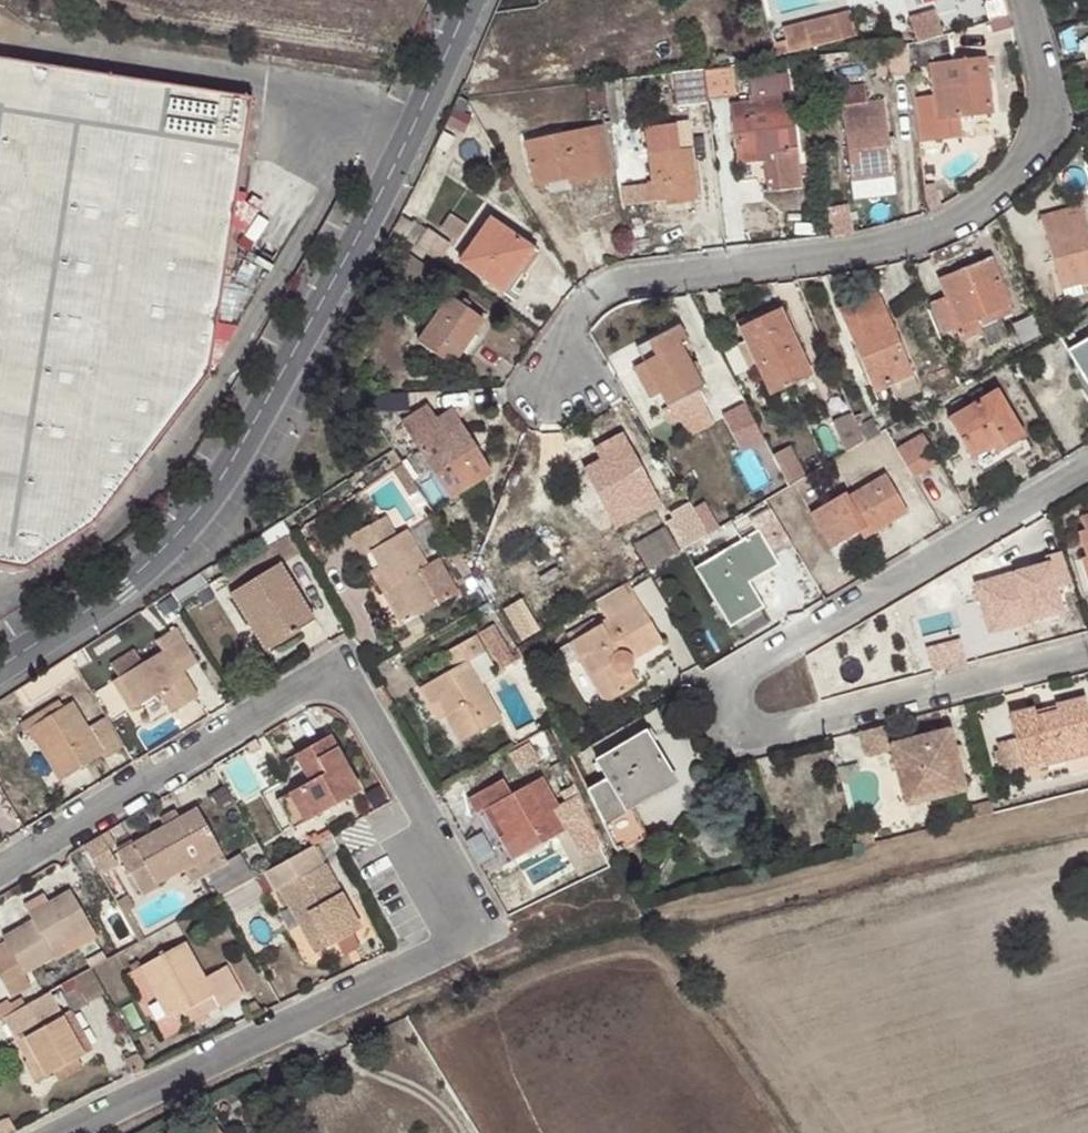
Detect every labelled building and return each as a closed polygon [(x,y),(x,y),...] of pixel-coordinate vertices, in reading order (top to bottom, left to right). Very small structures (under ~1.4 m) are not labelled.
[(775,56),(855,36),(848,10),(781,28),(785,46),(773,49),(775,56)] [(947,32),(916,42),(904,44),(907,66),(908,66),(930,64),(936,120),(990,113),(983,58),(951,62),(947,32)] [(907,66),(904,44),(885,46),(890,76),(909,74),(908,66),(907,66)] [(251,98),(0,59),(0,564),(7,565),(23,568),(93,525),(208,373),(251,98)] [(701,68),(705,100),(729,98),(725,65),(701,68)] [(759,162),(762,182),(776,181),(777,189),(800,187),(786,73),(744,78),(747,101),(729,103),(735,164),(759,162)] [(609,122),(604,80),(585,82),(588,117),(601,116),(602,123),(609,122)] [(887,136),(883,99),(866,101),(863,85),(837,88),(849,179),(892,174),(889,154),(896,153),(894,136),(887,136)] [(811,93),(813,107),(828,105),(826,91),(811,93)] [(697,198),(689,148),(676,149),(673,125),(644,128),(650,181),(644,181),(644,185),(622,186),(624,204),(670,199),(671,202),(697,198)] [(566,172),(568,179),(569,183),(611,174),(601,127),(524,142),(533,185),(547,182),(545,176),(566,172)] [(547,182),(568,179),(566,172),(545,176),(547,182)] [(776,181),(762,182),(763,190),(777,189),(776,181)] [(1080,205),(1040,216),(1064,297),(1082,293),(1080,283),(1087,280),(1087,231),(1080,205)] [(517,270),(531,248),(488,218),(458,261),(502,290),(517,270)] [(411,219),(404,238),(417,246),(427,229),(411,219)] [(537,252),(531,248),(517,270),(523,274),(537,252)] [(1011,312),(989,257),(938,278),(944,296),(931,302),(942,330),(953,326),(960,340),(980,332),(978,325),(1011,312)] [(472,332),(482,317),(449,294),(417,342),(450,366),(460,350),(465,354),(478,336),(472,332)] [(919,391),(878,294),(839,309),(872,390),(886,384),(893,401),(919,391)] [(757,334),(756,335),(768,359),(761,362),(776,391),(778,307),(750,321),(757,334)] [(812,374),(778,307),(776,391),(812,374)] [(646,340),(648,343),(654,354),(647,358),(632,367),(648,400),(658,395),(666,409),(670,406),(679,421),(681,419),(700,409),(706,406),(697,390),(703,387),(698,378),(703,375),(695,360),(690,363),(683,351),(690,347),(676,325),(646,340)] [(768,359),(756,335),(743,341),(754,365),(761,362),(768,359)] [(1067,350),(1087,384),(1087,338),(1067,350)] [(654,354),(648,343),(642,346),(647,358),(654,354)] [(971,404),(948,418),(980,473),(1000,460),(996,453),(1026,435),(998,388),(985,394),(982,387),(967,395),(971,404)] [(407,392),(359,394),(371,413),(407,411),(407,392)] [(490,471),(456,418),(440,428),(435,420),(427,406),(401,421),(419,449),(408,456),(420,475),(431,469),(448,496),(490,471)] [(754,433),(738,407),(724,415),(738,442),(754,433)] [(709,426),(700,409),(681,419),(691,435),(709,426)] [(440,428),(456,418),(451,411),(435,420),(440,428)] [(858,426),(853,414),(834,422),(847,451),(864,441),(858,426)] [(858,426),(864,441),(879,432),(872,418),(858,426)] [(621,432),(606,440),(614,453),(601,459),(583,469),(591,484),(598,480),(607,499),(601,503),(615,528),(660,503),(621,432)] [(923,432),(895,449),(912,477),(939,460),(923,432)] [(614,453),(606,440),(594,446),(601,459),(614,453)] [(790,445),(772,454),(789,485),(806,475),(790,445)] [(411,493),(417,487),(403,464),(395,469),(411,493)] [(908,511),(885,473),(848,496),(844,491),(809,511),(831,546),(861,529),(865,535),(908,511)] [(591,484),(601,503),(607,499),(598,480),(591,484)] [(765,499),(707,533),(704,535),(710,544),(747,521),(769,506),(765,499)] [(691,507),(687,500),(668,512),(670,515),(663,520),(665,524),(675,541),(701,524),(691,507)] [(704,500),(691,507),(701,524),(715,517),(704,500)] [(774,554),(791,543),(769,506),(747,521),(749,524),(724,539),(728,545),(693,567),(726,620),(760,600),(749,582),(743,573),(774,554)] [(1084,555),(1087,565),(1087,512),(1080,515),(1084,529),(1077,531),(1084,555)] [(368,551),(377,565),(388,584),(379,590),(400,625),(460,592),(439,556),(428,562),(407,528),(396,534),(385,514),(348,535),(360,556),(368,551)] [(675,541),(665,524),(634,542),(649,568),(680,550),(675,541)] [(707,533),(701,524),(675,541),(680,550),(704,535),(707,533)] [(298,552),(290,537),(277,545),(286,559),(298,552)] [(1066,550),(976,581),(995,633),(1084,602),(1066,550)] [(779,564),(774,554),(743,573),(749,582),(779,564)] [(1084,555),(1079,557),(1087,581),(1087,565),(1084,555)] [(229,594),(246,622),(257,616),(274,643),(314,619),(280,563),(229,594)] [(388,584),(377,565),(368,571),(379,590),(388,584)] [(650,613),(667,606),(656,576),(639,583),(650,613)] [(627,581),(594,601),(605,620),(568,642),(595,689),(607,682),(615,696),(636,684),(628,669),(631,660),(662,641),(627,581)] [(539,630),(521,598),(502,609),(522,640),(539,630)] [(760,600),(726,620),(730,628),(764,606),(760,600)] [(257,616),(246,622),(263,650),(274,643),(257,616)] [(506,647),(493,623),(481,631),(501,668),(510,663),(502,648),(506,647)] [(176,666),(191,656),(175,629),(154,641),(161,651),(116,678),(136,707),(157,695),(162,692),(175,711),(197,698),(181,673),(176,666)] [(417,688),(429,707),(437,703),(443,716),(458,741),(501,717),(481,682),(493,676),(488,667),(493,664),(475,634),(445,651),(454,667),(417,688)] [(196,663),(191,656),(176,666),(181,673),(196,663)] [(136,707),(116,678),(111,682),(130,711),(136,707)] [(603,702),(615,696),(607,682),(595,689),(603,702)] [(170,715),(175,711),(162,692),(157,695),(170,715)] [(1087,744),(1087,707),(1085,696),(1054,704),(1055,710),(1035,715),(1032,707),(1009,713),(1021,766),(1047,761),(1045,754),(1087,744)] [(122,747),(104,718),(86,729),(71,704),(63,708),(57,701),(16,726),(20,733),(28,729),(59,779),(100,755),(103,759),(122,747)] [(437,703),(429,707),(436,720),(443,716),(437,703)] [(898,744),(893,722),(860,731),(866,753),(891,747),(905,803),(962,789),(948,731),(898,744)] [(586,790),(615,852),(646,836),(629,808),(627,803),(659,783),(658,780),(670,772),(645,731),(595,760),(606,779),(586,790)] [(359,792),(327,737),(292,757),(307,783),(275,802),(290,829),(359,792)] [(1045,754),(1047,761),(1049,764),(1087,754),(1087,744),(1045,754)] [(247,754),(225,766),(242,797),(264,785),(247,754)] [(576,797),(559,762),(549,767),(565,802),(576,797)] [(674,780),(670,772),(658,780),(659,783),(627,803),(629,808),(674,780)] [(551,809),(557,806),(540,776),(510,793),(502,777),(465,797),(475,815),(482,810),(488,807),(503,833),(497,837),(510,860),(563,828),(551,809)] [(568,826),(557,806),(551,809),(563,828),(568,826)] [(488,807),(482,810),(497,837),(503,833),(488,807)] [(195,808),(177,818),(162,826),(116,852),(142,895),(157,887),(155,883),(180,870),(218,849),(195,808)] [(162,826),(177,818),(173,810),(158,817),(162,826)] [(105,830),(83,844),(97,868),(114,858),(108,846),(112,844),(105,830)] [(311,845),(271,866),(252,877),(262,897),(280,888),(316,953),(358,930),(311,845)] [(225,861),(218,849),(180,870),(188,884),(225,861)] [(68,891),(27,914),(30,921),(1,937),(4,942),(0,944),(0,984),(7,996),(29,985),(22,975),(53,958),(49,952),(90,929),(68,891)] [(241,995),(226,966),(204,979),(182,942),(140,965),(170,1018),(180,1013),(187,1022),(217,1005),(218,1008),(241,995)] [(61,1015),(47,992),(2,1017),(23,1056),(30,1052),(34,1058),(43,1076),(52,1071),(74,1059),(83,1054),(61,1015)] [(249,1018),(261,1012),(254,999),(242,1004),(249,1018)] [(70,1011),(61,1015),(83,1054),(89,1050),(70,1011)] [(30,1052),(23,1056),(26,1061),(34,1058),(30,1052)] [(146,1068),(138,1053),(124,1060),(130,1075),(146,1068)] [(74,1059),(52,1071),(58,1080),(79,1068),(74,1059)] [(214,1125),(203,1132),(220,1132),(214,1125)]
